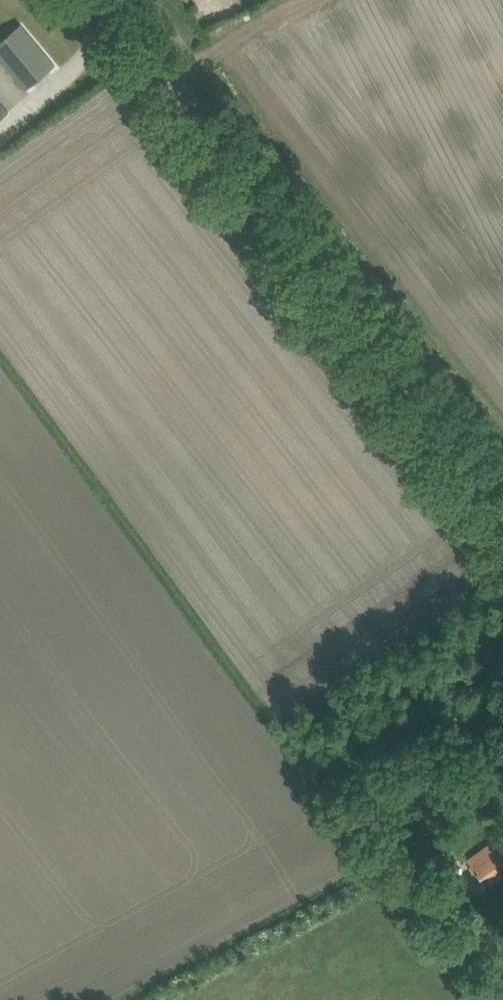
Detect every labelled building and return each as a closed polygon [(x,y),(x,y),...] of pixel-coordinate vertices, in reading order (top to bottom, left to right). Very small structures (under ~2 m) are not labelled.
[(26,89),(55,64),(19,21),(0,37),(0,57),(26,89)] [(9,112),(0,101),(0,120),(9,112)] [(473,862),(485,878),(502,865),(502,844),(498,837),(469,857),(473,862)]
